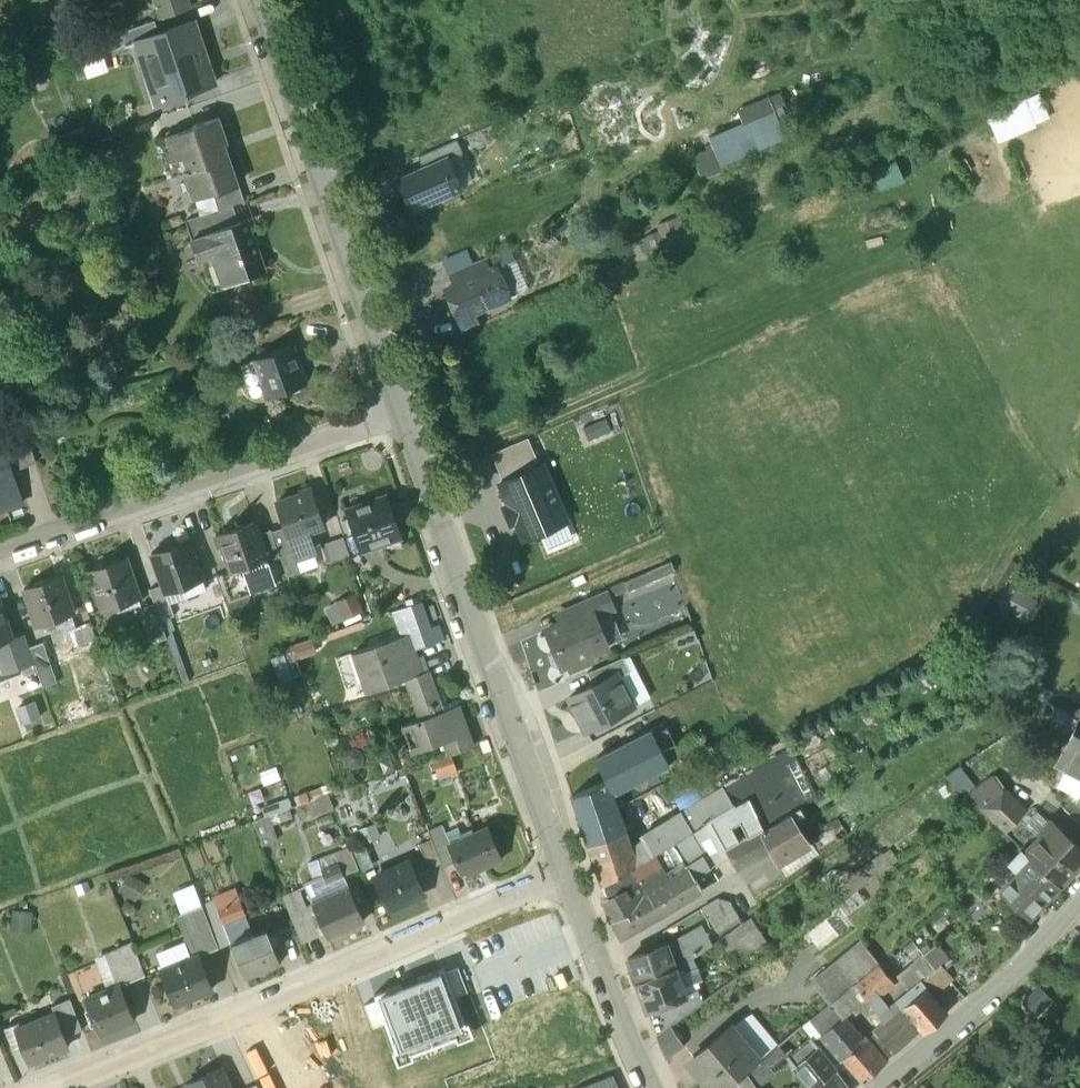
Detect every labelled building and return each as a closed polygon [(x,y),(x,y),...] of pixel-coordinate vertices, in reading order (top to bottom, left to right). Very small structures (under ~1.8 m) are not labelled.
[(161,16),(190,6),(188,0),(155,0),(161,16)] [(154,18),(129,26),(136,47),(161,38),(154,18)] [(161,38),(136,47),(127,50),(135,72),(155,65),(164,93),(211,78),(194,28),(161,38)] [(87,73),(107,68),(102,51),(82,57),(87,73)] [(1051,118),(1039,92),(987,115),(999,143),(1037,126),(1037,125),(1051,118)] [(714,141),(724,165),(786,138),(768,97),(734,112),(739,124),(712,136),(714,141)] [(219,115),(193,124),(193,125),(164,135),(172,159),(178,157),(183,172),(188,170),(197,196),(212,191),(235,183),(229,165),(232,164),(224,142),(228,140),(219,115)] [(455,139),(418,155),(424,167),(447,157),(448,158),(461,152),(455,139)] [(727,169),(724,165),(714,141),(692,151),(702,178),(727,169)] [(424,167),(400,178),(413,207),(460,187),(448,158),(447,157),(424,167)] [(896,162),(872,171),(879,188),(903,179),(896,162)] [(235,183),(212,191),(218,206),(244,197),(238,182),(235,183)] [(185,218),(191,236),(220,226),(214,208),(185,218)] [(669,241),(686,236),(678,213),(662,218),(669,241)] [(264,268),(246,217),(220,226),(191,236),(197,256),(219,249),(229,280),(264,268)] [(457,267),(473,261),(467,247),(442,257),(448,271),(457,267)] [(473,261),(457,267),(463,279),(463,280),(489,269),(489,268),(483,256),(473,261)] [(489,269),(463,280),(463,279),(446,286),(459,316),(508,295),(495,265),(489,268),(489,269)] [(291,345),(236,364),(244,385),(261,380),(266,394),(304,382),(291,345)] [(0,431),(0,445),(1,445),(10,471),(34,462),(21,424),(0,431)] [(528,438),(492,453),(504,481),(540,466),(528,438)] [(21,502),(10,471),(1,445),(0,445),(0,509),(21,502)] [(540,466),(504,481),(501,482),(510,504),(506,506),(513,522),(516,520),(524,538),(566,520),(543,464),(540,466)] [(323,524),(311,485),(298,490),(299,493),(275,501),(284,527),(287,537),(306,530),(323,524)] [(386,495),(347,507),(361,546),(379,541),(379,534),(398,528),(386,495)] [(254,520),(215,534),(219,546),(222,545),(231,570),(232,570),(247,564),(249,569),(268,562),(259,535),(254,520)] [(281,557),(293,553),(287,537),(284,527),(272,531),(281,557)] [(316,559),(306,530),(287,537),(293,553),(297,565),(316,559)] [(268,562),(281,557),(272,531),(259,535),(268,562)] [(325,560),(349,553),(343,534),(320,541),(325,560)] [(201,578),(187,540),(151,553),(162,582),(165,591),(175,587),(201,578)] [(126,556),(106,563),(104,558),(95,562),(97,567),(87,570),(92,583),(94,582),(103,609),(116,605),(117,610),(140,602),(138,597),(140,597),(126,556)] [(671,561),(625,581),(628,589),(675,569),(671,561)] [(275,581),(268,562),(249,569),(247,564),(232,570),(241,593),(275,581)] [(231,570),(216,576),(229,613),(246,608),(241,593),(232,570),(231,570)] [(59,573),(23,585),(36,623),(73,611),(59,573)] [(206,592),(201,578),(175,587),(180,601),(206,592)] [(172,610),(165,591),(162,582),(149,587),(154,601),(159,615),(172,610)] [(356,589),(323,605),(332,624),(364,608),(356,589)] [(606,589),(577,602),(582,614),(592,610),(595,617),(614,609),(606,589)] [(423,599),(410,604),(419,631),(431,626),(430,621),(425,607),(423,599)] [(159,615),(154,601),(142,605),(150,628),(162,623),(159,615)] [(435,604),(425,607),(430,621),(439,618),(435,604)] [(0,607),(0,657),(7,655),(4,649),(9,647),(6,638),(10,636),(0,607)] [(159,615),(162,623),(166,636),(179,631),(172,610),(159,615)] [(595,617),(592,610),(582,614),(547,629),(554,646),(552,646),(549,655),(552,663),(560,666),(607,646),(595,617)] [(424,671),(410,632),(357,651),(371,690),(405,678),(420,718),(420,720),(446,711),(445,709),(430,669),(424,671)] [(47,641),(29,647),(40,678),(44,688),(61,682),(47,641)] [(297,659),(315,652),(312,642),(293,650),(297,659)] [(40,678),(29,647),(10,654),(21,684),(40,678)] [(623,656),(587,672),(593,684),(596,683),(596,685),(617,674),(618,676),(630,670),(623,656)] [(617,674),(596,685),(596,683),(593,684),(569,696),(586,729),(633,706),(618,676),(617,674)] [(1067,703),(1050,735),(1067,744),(1079,720),(1079,710),(1067,703)] [(462,704),(445,709),(446,711),(420,720),(420,718),(405,724),(414,751),(446,740),(451,751),(456,749),(474,743),(462,704)] [(1079,720),(1067,744),(1056,765),(1064,769),(1060,778),(1076,801),(1075,802),(1079,805),(1079,720)] [(651,729),(595,758),(605,779),(612,775),(620,789),(669,764),(651,729)] [(700,744),(691,749),(696,757),(705,752),(700,744)] [(749,778),(740,783),(748,798),(763,829),(798,808),(811,801),(788,763),(797,757),(789,745),(745,771),(749,778)] [(456,749),(451,751),(440,755),(445,770),(461,764),(456,749)] [(947,772),(960,789),(972,780),(959,763),(947,772)] [(1056,765),(1046,784),(1065,810),(1079,825),(1079,805),(1075,802),(1076,801),(1060,778),(1064,769),(1056,765)] [(606,780),(572,795),(588,843),(624,831),(611,794),(620,789),(612,775),(605,779),(606,780)] [(740,783),(726,790),(735,806),(748,798),(740,783)] [(1003,787),(978,806),(1003,830),(1024,808),(1003,787)] [(725,788),(697,805),(707,822),(710,820),(735,806),(726,790),(725,788)] [(265,815),(291,806),(287,797),(262,805),(265,815)] [(735,806),(710,820),(730,856),(737,869),(762,855),(773,850),(763,829),(748,798),(735,806)] [(697,805),(682,814),(692,831),(707,822),(697,805)] [(798,808),(763,829),(773,850),(779,861),(804,845),(794,827),(805,819),(798,808)] [(642,841),(650,855),(674,841),(692,831),(682,814),(641,838),(642,841)] [(689,867),(672,877),(686,899),(702,890),(694,877),(730,856),(710,820),(707,822),(692,831),(674,841),(689,867)] [(456,859),(450,844),(442,826),(429,831),(443,865),(456,859)] [(489,827),(450,844),(456,859),(462,873),(484,864),(485,867),(502,860),(489,827)] [(1057,827),(1045,839),(1041,835),(1025,852),(1031,858),(1060,886),(1079,864),(1079,850),(1057,827)] [(829,828),(809,842),(817,855),(846,835),(843,831),(836,836),(829,828)] [(624,831),(588,843),(602,883),(650,855),(642,841),(634,848),(631,849),(624,831)] [(440,863),(431,840),(420,844),(429,868),(440,863)] [(650,855),(602,883),(606,897),(641,877),(649,891),(672,877),(689,867),(674,841),(650,855)] [(310,859),(320,881),(343,871),(356,865),(347,843),(310,859)] [(841,879),(850,891),(896,860),(888,847),(841,879)] [(1060,886),(1031,858),(1000,890),(1029,918),(1060,886)] [(409,862),(376,876),(389,909),(424,894),(409,862)] [(313,905),(350,889),(343,871),(320,881),(305,887),(313,905)] [(606,897),(602,899),(613,920),(637,908),(633,901),(649,891),(641,877),(606,897)] [(637,908),(613,920),(621,937),(645,923),(645,924),(686,899),(672,877),(649,891),(633,901),(637,908)] [(313,905),(305,887),(283,897),(303,945),(326,934),(313,905)] [(222,918),(249,907),(241,888),(215,899),(222,918)] [(350,889),(313,905),(326,934),(328,938),(365,920),(350,889)] [(718,898),(702,907),(717,931),(739,916),(729,901),(718,898)] [(218,948),(232,942),(222,918),(215,899),(201,904),(218,948)] [(201,904),(178,913),(193,948),(201,945),(204,954),(218,948),(201,904)] [(10,925),(29,929),(33,911),(14,907),(10,925)] [(222,918),(232,942),(258,932),(249,907),(222,918)] [(751,919),(720,940),(734,962),(764,940),(751,919)] [(704,925),(698,929),(703,938),(708,935),(704,925)] [(258,932),(232,942),(245,974),(282,959),(281,957),(270,927),(258,932)] [(698,929),(666,946),(671,959),(677,957),(676,955),(684,952),(687,960),(713,943),(708,935),(703,938),(698,929)] [(878,960),(860,939),(811,980),(828,1001),(878,960)] [(684,952),(676,955),(677,957),(671,959),(666,946),(629,960),(636,980),(673,966),(684,963),(687,960),(684,952)] [(382,1035),(395,1068),(479,1037),(463,994),(469,991),(459,964),(450,967),(445,953),(370,981),(376,998),(365,1002),(374,1026),(383,1023),(387,1034),(382,1035)] [(200,954),(161,969),(175,1003),(213,988),(200,954)] [(112,966),(119,984),(145,974),(137,956),(112,966)] [(684,963),(673,966),(676,975),(692,967),(687,960),(684,963)] [(879,964),(855,984),(859,990),(867,1001),(893,981),(883,969),(879,964)] [(673,966),(636,980),(656,1032),(685,1012),(678,1000),(684,997),(684,995),(676,975),(673,966)] [(939,976),(934,970),(919,982),(930,995),(944,983),(939,976)] [(948,979),(942,972),(939,976),(944,983),(948,979)] [(930,995),(919,982),(897,999),(920,1028),(923,1033),(946,1014),(930,995)] [(133,1018),(119,984),(85,998),(99,1032),(133,1018)] [(855,984),(830,1005),(841,1017),(860,1000),(855,993),(859,990),(855,984)] [(1054,1003),(1036,985),(1021,1001),(1038,1019),(1054,1003)] [(704,998),(700,989),(684,995),(684,997),(678,1000),(685,1012),(704,998)] [(47,999),(59,1030),(80,1021),(68,990),(47,999)] [(920,1028),(897,999),(887,1007),(892,1014),(874,1032),(893,1053),(920,1028)] [(841,1017),(830,1005),(811,1020),(822,1033),(841,1017)] [(59,1030),(50,1006),(0,1026),(0,1035),(7,1053),(22,1047),(27,1061),(66,1045),(59,1030)] [(731,1024),(692,1056),(706,1073),(701,1077),(710,1087),(722,1087),(744,1069),(755,1060),(758,1057),(769,1049),(743,1017),(733,1026),(731,1024)] [(860,1039),(841,1017),(822,1033),(842,1057),(860,1039)] [(799,1025),(776,1044),(786,1056),(810,1038),(799,1025)] [(810,1038),(786,1056),(811,1087),(813,1087),(835,1071),(810,1038)] [(860,1039),(842,1057),(863,1082),(882,1065),(860,1039)] [(755,1060),(744,1069),(744,1070),(758,1087),(777,1087),(755,1060)] [(188,1083),(190,1087),(229,1087),(219,1067),(188,1083)] [(744,1070),(731,1081),(736,1087),(758,1087),(744,1070)] [(835,1071),(813,1087),(848,1087),(835,1071)] [(613,1073),(575,1087),(619,1087),(613,1073)] [(920,1080),(911,1087),(928,1087),(920,1080)]
